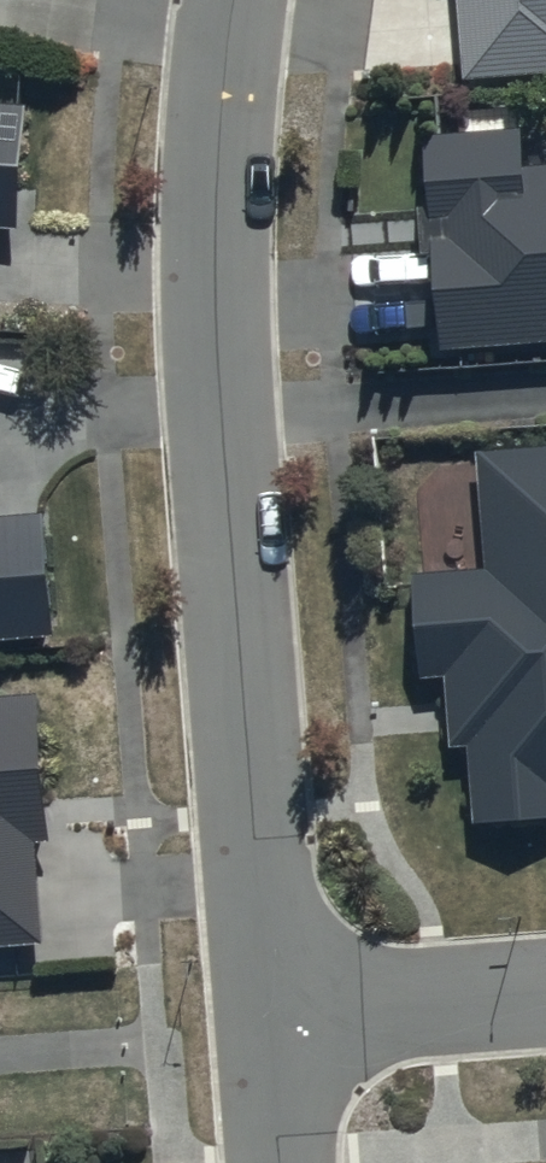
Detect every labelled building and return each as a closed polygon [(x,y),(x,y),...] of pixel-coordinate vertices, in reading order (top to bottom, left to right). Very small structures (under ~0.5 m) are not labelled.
[(465,79),(545,74),(545,0),(460,0),(465,79)] [(21,233),(29,109),(0,108),(0,231),(21,233)] [(427,139),(432,220),(453,219),(455,246),(436,247),(442,351),(545,342),(545,168),(523,170),(521,134),(427,139)] [(484,458),(490,575),(416,579),(422,679),(454,677),(458,743),(471,743),(476,823),(545,820),(545,451),(484,458)] [(51,642),(45,518),(0,521),(0,644),(51,642)] [(45,945),(38,843),(53,842),(43,697),(0,701),(0,948),(45,945)]
